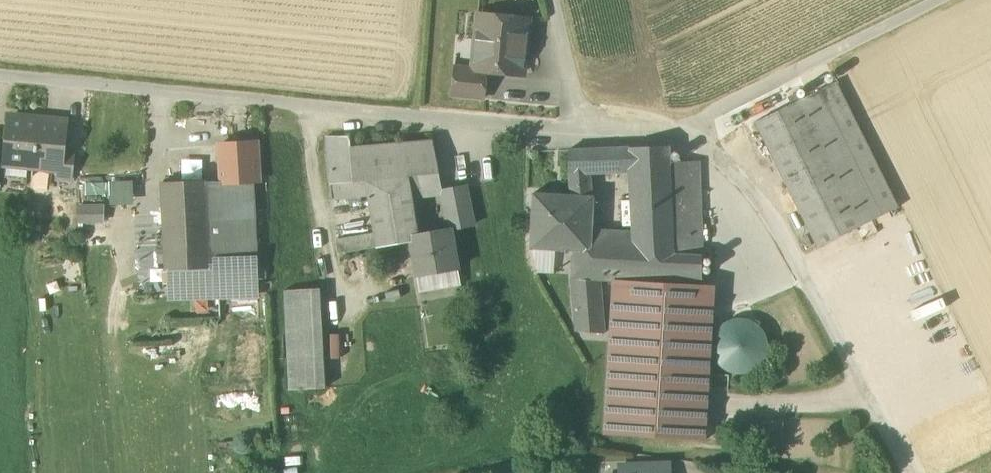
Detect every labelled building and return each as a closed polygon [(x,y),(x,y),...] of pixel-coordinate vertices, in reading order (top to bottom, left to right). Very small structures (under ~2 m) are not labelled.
[(486,72),(504,74),(504,71),(523,73),(528,22),(509,20),(510,17),(478,14),(472,69),(472,70),(486,72)] [(452,96),(483,99),(486,72),(472,70),(472,69),(455,68),(452,96)] [(755,123),(817,249),(898,208),(836,83),(755,123)] [(5,164),(7,165),(28,167),(33,167),(37,125),(29,124),(30,119),(10,117),(5,164)] [(45,125),(37,125),(33,167),(59,170),(61,170),(62,156),(66,122),(46,120),(45,125)] [(326,137),(331,185),(353,183),(349,148),(351,148),(350,137),(326,137)] [(349,148),(353,183),(407,177),(439,174),(432,141),(351,148),(349,148)] [(221,182),(221,184),(253,182),(259,182),(256,143),(218,146),(221,182)] [(669,146),(629,148),(631,171),(635,239),(636,256),(651,256),(673,257),(673,255),(670,164),(669,146)] [(618,171),(617,148),(604,149),(605,172),(618,171)] [(618,171),(631,171),(629,148),(617,148),(618,171)] [(568,150),(569,173),(588,171),(585,150),(582,150),(568,150)] [(58,179),(72,181),(74,157),(62,156),(61,170),(59,170),(58,179)] [(697,163),(670,164),(673,255),(701,256),(697,163)] [(27,176),(28,167),(7,165),(6,174),(27,176)] [(591,198),(588,171),(569,173),(570,196),(570,197),(591,198)] [(407,177),(411,199),(441,193),(443,193),(439,174),(407,177)] [(411,199),(407,177),(353,183),(331,185),(332,199),(368,196),(374,234),(336,240),(337,254),(411,242),(410,236),(418,234),(411,199)] [(162,183),(167,271),(210,269),(206,183),(206,181),(162,183)] [(206,183),(210,269),(257,267),(253,182),(221,184),(221,182),(206,183)] [(441,193),(449,229),(450,229),(473,225),(465,188),(443,193),(441,193)] [(573,251),(590,251),(591,237),(593,198),(591,198),(570,197),(570,196),(533,194),(531,249),(573,251)] [(101,219),(100,204),(78,205),(78,220),(101,219)] [(411,242),(417,276),(457,269),(450,229),(449,229),(418,234),(410,236),(411,242)] [(573,251),(571,279),(600,280),(613,281),(649,283),(651,256),(636,256),(635,239),(591,237),(590,251),(573,251)] [(534,251),(534,272),(552,272),(551,251),(534,251)] [(673,257),(651,256),(649,283),(701,286),(702,286),(701,256),(673,255),(673,257)] [(259,294),(257,267),(210,269),(167,271),(168,296),(259,294)] [(604,334),(600,280),(571,279),(576,332),(604,334)] [(701,287),(701,286),(649,283),(613,281),(604,435),(705,440),(714,287),(701,287)] [(284,292),(289,391),(325,389),(320,290),(284,292)] [(669,463),(636,465),(636,467),(619,467),(619,472),(669,472),(669,463)]
